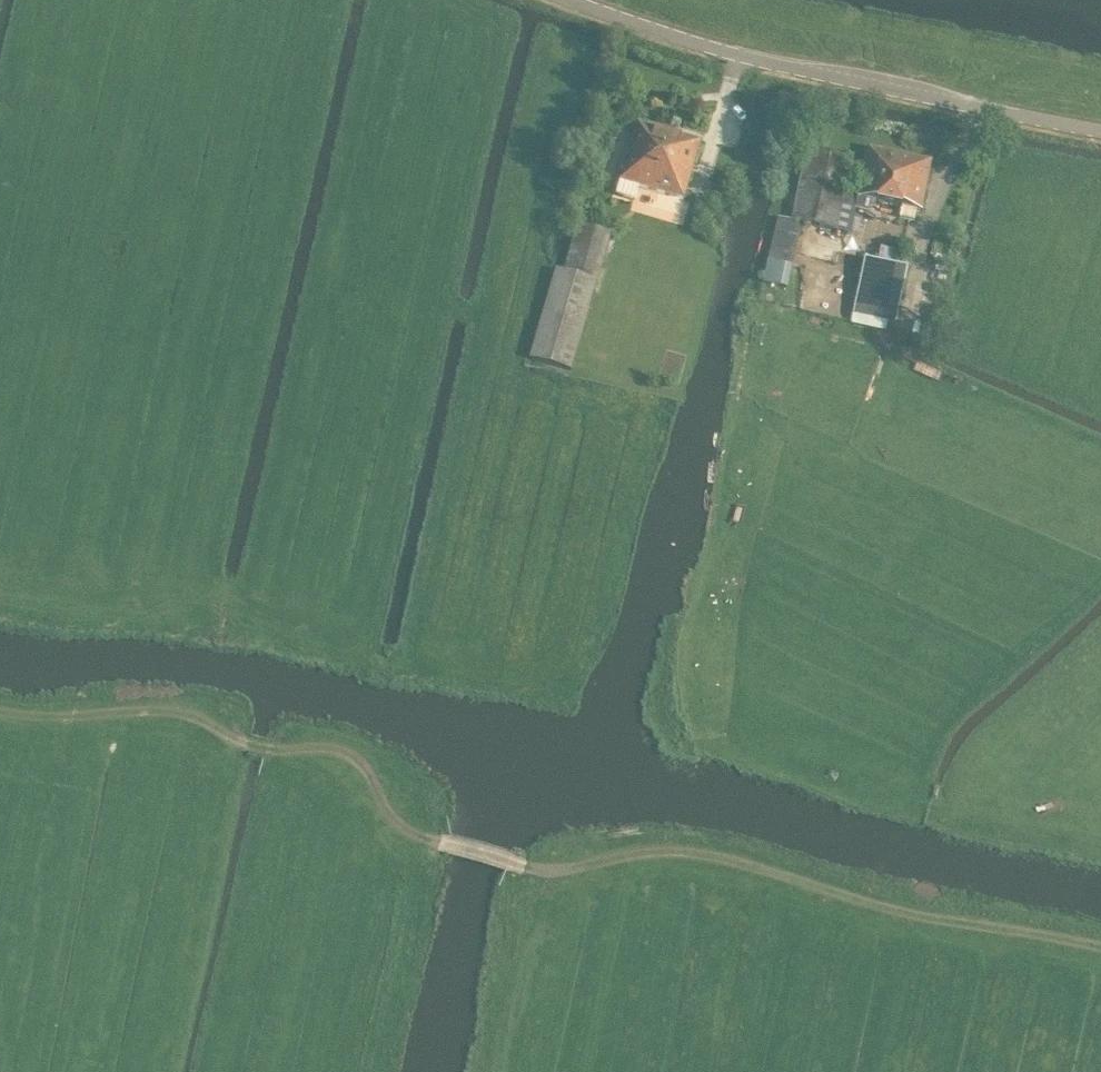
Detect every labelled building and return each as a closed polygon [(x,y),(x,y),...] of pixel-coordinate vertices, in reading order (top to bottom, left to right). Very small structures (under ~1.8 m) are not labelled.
[(684,198),(700,142),(637,123),(621,177),(617,193),(635,198),(639,185),(684,198)] [(875,200),(901,206),(921,210),(926,184),(931,161),(868,147),(859,188),(846,185),(851,159),(829,155),(807,150),(793,219),(792,221),(795,221),(814,225),(850,233),(855,207),(867,210),(869,202),(874,203),(875,200)] [(768,260),(785,263),(795,221),(792,221),(793,219),(777,215),(768,260)] [(571,370),(611,233),(578,223),(564,271),(556,269),(537,335),(538,336),(532,358),(571,370)] [(894,322),(898,306),(906,267),(864,258),(856,297),(852,313),(894,322)] [(738,501),(748,503),(753,481),(742,479),(738,501)]
